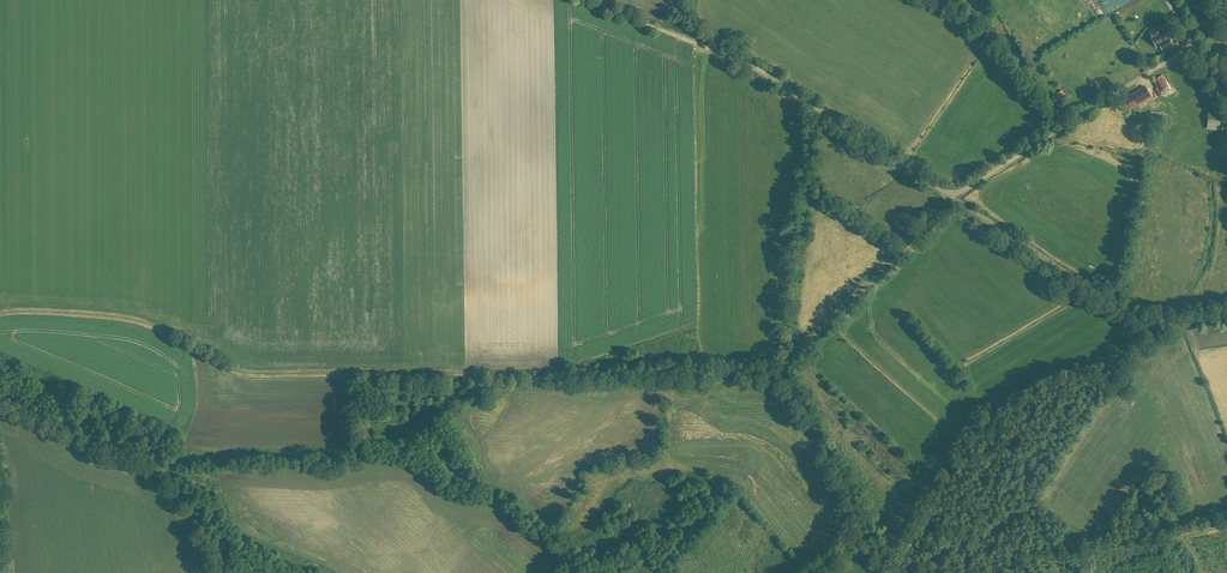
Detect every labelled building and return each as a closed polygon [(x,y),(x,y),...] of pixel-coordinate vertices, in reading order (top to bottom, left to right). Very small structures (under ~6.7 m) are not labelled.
[(1158,27),(1147,33),(1151,39),(1150,40),(1156,50),(1159,48),(1162,53),(1174,46),(1170,39),(1167,41),(1162,33),(1158,27)] [(1152,82),(1159,95),(1169,89),(1162,76),(1152,82)] [(1122,100),(1130,111),(1150,98),(1142,87),(1122,100)] [(1206,120),(1205,129),(1217,130),(1218,120),(1206,120)]
